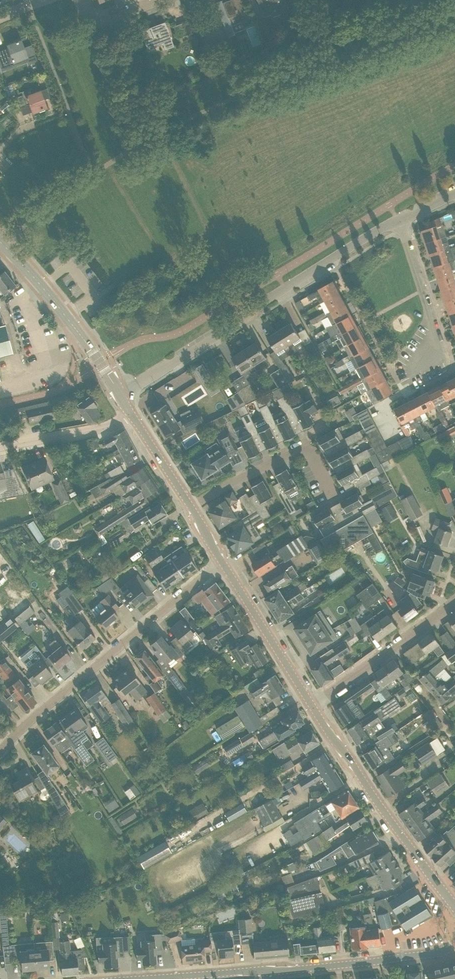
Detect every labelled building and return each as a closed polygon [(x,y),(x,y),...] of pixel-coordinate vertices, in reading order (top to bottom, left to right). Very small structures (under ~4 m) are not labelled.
[(251,23),(242,0),(229,0),(223,2),(222,0),(215,3),(228,37),(235,34),(234,32),(244,29),(243,26),(251,23)] [(258,4),(260,9),(264,18),(272,14),(273,17),(289,11),(285,0),(257,0),(258,4)] [(267,48),(275,45),(265,18),(257,22),(267,48)] [(189,21),(173,27),(177,38),(193,32),(189,21)] [(141,31),(140,31),(145,42),(148,50),(163,44),(165,50),(174,46),(168,31),(165,22),(156,25),(156,27),(142,33),(141,31)] [(230,61),(237,59),(229,39),(222,41),(230,61)] [(2,71),(3,71),(2,70),(21,63),(27,60),(29,65),(38,61),(31,44),(30,45),(31,45),(24,48),(21,40),(7,46),(8,48),(9,49),(0,52),(0,66),(2,71)] [(4,86),(8,97),(15,94),(11,83),(4,86)] [(23,95),(16,97),(22,114),(23,114),(22,112),(31,108),(33,112),(46,107),(43,100),(50,97),(47,89),(40,91),(23,97),(23,95)] [(422,236),(425,243),(446,237),(442,225),(443,225),(440,217),(425,224),(427,230),(423,231),(425,235),(422,236)] [(442,238),(425,243),(427,251),(430,251),(431,254),(450,248),(449,245),(448,242),(444,243),(442,238)] [(435,266),(454,260),(450,248),(431,254),(435,266)] [(454,260),(435,266),(439,278),(453,273),(454,273),(454,263),(454,260)] [(15,285),(4,271),(0,274),(0,298),(15,285)] [(439,278),(442,290),(441,290),(454,286),(454,278),(453,273),(439,278)] [(326,300),(338,293),(332,282),(308,296),(310,300),(316,297),(320,304),(326,300)] [(441,290),(441,291),(442,297),(444,298),(445,298),(446,302),(454,299),(454,286),(441,290)] [(332,311),(344,304),(338,293),(326,300),(320,304),(325,312),(327,314),(332,311)] [(446,302),(450,313),(454,312),(454,299),(446,302)] [(332,325),(350,315),(344,304),(332,311),(327,314),(325,312),(319,315),(320,318),(319,318),(320,321),(327,317),(332,325)] [(319,318),(320,318),(319,315),(310,320),(311,323),(313,322),(314,324),(320,321),(319,318)] [(338,336),(356,326),(350,315),(332,325),(337,334),(337,333),(338,336)] [(301,338),(297,331),(291,323),(287,325),(286,324),(278,329),(294,353),(297,351),(295,345),(302,340),(301,338)] [(9,354),(1,325),(0,326),(0,357),(9,354)] [(331,337),(329,338),(331,340),(332,339),(333,341),(336,340),(341,348),(344,346),(344,347),(364,336),(360,329),(358,330),(356,326),(338,336),(337,333),(337,334),(331,337)] [(272,335),(267,338),(275,351),(279,355),(286,351),(289,356),(294,353),(278,329),(271,334),(272,335)] [(367,344),(368,343),(364,336),(344,347),(349,355),(342,359),(344,361),(343,362),(344,364),(351,360),(350,358),(369,347),(367,344)] [(329,338),(323,341),(325,346),(333,341),(332,339),(331,340),(329,338)] [(313,362),(321,358),(312,341),(304,346),(313,362)] [(257,370),(269,363),(256,342),(245,350),(257,370)] [(368,348),(369,348),(369,347),(350,358),(351,360),(356,369),(374,359),(368,348)] [(245,378),(257,370),(245,350),(233,358),(243,375),(245,378)] [(328,364),(333,362),(329,355),(325,358),(328,364)] [(343,362),(344,361),(342,359),(335,363),(337,368),(344,364),(343,362)] [(362,379),(380,370),(374,359),(356,369),(361,377),(362,379)] [(286,364),(280,368),(289,383),(295,379),(286,364)] [(204,383),(212,378),(204,366),(196,371),(204,383)] [(279,388),(289,383),(280,368),(270,374),(279,388)] [(367,391),(386,381),(380,370),(362,379),(361,377),(353,381),(354,384),(355,383),(357,386),(363,382),(367,391)] [(355,383),(354,384),(353,381),(338,390),(340,392),(348,387),(349,390),(357,386),(355,383)] [(372,403),(392,392),(386,381),(367,391),(366,391),(372,403)] [(450,382),(439,387),(448,405),(454,402),(454,390),(450,382)] [(259,398),(249,383),(236,391),(237,392),(226,399),(231,411),(237,409),(244,405),(259,398)] [(441,409),(448,405),(439,387),(428,393),(435,407),(436,406),(439,411),(441,409)] [(425,412),(435,407),(428,393),(417,398),(425,412)] [(279,431),(279,432),(284,441),(287,439),(288,441),(293,438),(293,436),(296,435),(291,426),(294,424),(297,423),(299,422),(291,408),(285,395),(277,400),(284,415),(274,420),(279,431)] [(93,400),(92,401),(89,396),(82,401),(81,399),(70,407),(74,412),(79,409),(88,423),(100,415),(95,408),(96,407),(96,406),(97,406),(97,404),(95,401),(93,400)] [(311,397),(291,408),(299,422),(302,429),(303,429),(306,428),(307,429),(313,427),(312,425),(315,423),(310,414),(318,410),(311,397)] [(52,407),(65,404),(61,398),(12,410),(14,420),(28,417),(29,423),(54,418),(52,407)] [(332,398),(327,401),(331,408),(336,405),(332,398)] [(420,415),(425,412),(417,398),(406,404),(416,423),(413,424),(415,428),(416,427),(418,431),(419,430),(419,429),(422,427),(419,421),(422,419),(420,415)] [(166,437),(180,428),(176,422),(165,404),(162,405),(159,400),(147,408),(166,437)] [(273,434),(279,432),(279,431),(274,420),(266,404),(259,408),(266,424),(256,429),(261,440),(266,450),(269,448),(270,450),(275,447),(275,445),(278,444),(273,434)] [(406,404),(396,410),(402,422),(405,428),(410,425),(412,429),(415,428),(413,424),(416,423),(406,404)] [(255,443),(261,440),(256,429),(244,405),(237,409),(241,417),(248,432),(237,438),(248,458),(251,457),(252,459),(258,456),(257,454),(260,452),(255,443)] [(353,406),(348,409),(352,416),(356,414),(357,413),(353,406)] [(356,414),(352,416),(355,421),(359,418),(359,419),(370,413),(367,408),(357,414),(357,413),(356,414)] [(441,419),(445,417),(441,409),(439,411),(436,412),(440,418),(441,418),(441,419)] [(183,435),(205,424),(199,411),(192,415),(189,410),(180,414),(182,420),(176,422),(180,428),(183,435)] [(361,424),(372,418),(370,413),(359,419),(361,424)] [(449,425),(448,424),(445,417),(441,419),(441,418),(440,418),(444,426),(445,426),(445,427),(449,425)] [(220,425),(217,418),(205,424),(208,431),(220,425)] [(364,429),(375,423),(372,418),(361,424),(364,429)] [(367,434),(377,428),(375,423),(364,429),(367,434)] [(360,430),(344,439),(338,427),(318,438),(319,441),(318,442),(320,448),(322,447),(324,450),(333,445),(336,451),(347,445),(348,446),(364,437),(367,435),(367,434),(364,429),(360,430)] [(369,438),(380,433),(377,428),(367,434),(367,435),(369,438)] [(120,452),(133,445),(124,430),(104,441),(107,447),(114,443),(118,449),(112,452),(114,456),(120,452)] [(445,430),(437,434),(441,442),(449,438),(448,436),(445,430)] [(237,450),(228,433),(217,438),(222,448),(208,456),(207,454),(199,459),(198,457),(192,461),(193,462),(191,463),(193,466),(190,468),(197,478),(199,476),(201,479),(203,478),(206,476),(212,472),(213,474),(220,470),(219,467),(229,461),(226,455),(237,450)] [(372,443),(382,438),(380,433),(369,438),(372,443)] [(406,437),(401,439),(407,450),(414,446),(409,435),(407,436),(406,437)] [(432,449),(429,443),(438,438),(436,435),(431,437),(426,440),(416,445),(421,454),(432,449)] [(374,448),(385,442),(382,438),(372,443),(373,447),(374,448)] [(401,439),(396,442),(402,452),(407,450),(401,439)] [(90,449),(99,447),(98,440),(89,442),(90,449)] [(68,452),(87,446),(85,441),(75,443),(76,445),(67,448),(68,452)] [(387,447),(385,442),(374,448),(377,453),(387,447)] [(387,447),(377,453),(382,463),(387,460),(402,452),(396,442),(387,447)] [(127,466),(140,459),(133,445),(120,452),(114,456),(117,462),(123,459),(127,466)] [(353,456),(348,446),(347,445),(336,451),(327,456),(329,459),(327,460),(330,465),(331,464),(333,468),(342,463),(345,469),(353,465),(371,456),(368,450),(368,449),(353,456)] [(373,447),(368,450),(371,456),(376,454),(377,453),(374,448),(373,447)] [(54,480),(48,468),(44,458),(22,468),(32,490),(54,480)] [(382,463),(381,463),(386,471),(391,468),(387,460),(382,463)] [(108,472),(103,475),(106,480),(123,471),(119,465),(108,472)] [(356,471),(353,465),(345,469),(336,474),(338,477),(336,478),(339,483),(341,482),(342,486),(352,481),(355,487),(359,485),(370,479),(380,474),(377,467),(362,474),(360,469),(356,471)] [(3,490),(5,499),(24,496),(17,479),(3,482),(2,479),(4,478),(3,472),(1,472),(0,466),(0,490),(3,490)] [(102,482),(89,489),(95,498),(103,493),(103,494),(119,484),(125,493),(137,486),(150,477),(143,467),(135,472),(127,478),(123,471),(106,480),(102,482)] [(299,489),(297,485),(287,468),(284,470),(283,469),(278,472),(279,473),(275,475),(281,484),(275,488),(290,514),(296,510),(288,495),(299,489)] [(108,521),(101,526),(105,532),(141,509),(136,502),(144,496),(158,488),(150,477),(137,486),(125,493),(121,496),(125,502),(129,499),(132,504),(108,520),(108,521)] [(370,479),(359,485),(361,488),(371,483),(370,479)] [(267,500),(273,497),(263,480),(260,482),(259,480),(254,483),(255,485),(251,487),(257,496),(251,499),(257,510),(264,520),(271,516),(265,506),(269,503),(267,500)] [(345,510),(340,513),(346,524),(364,514),(375,508),(397,495),(390,482),(384,485),(387,492),(363,504),(362,501),(364,500),(361,495),(359,496),(357,492),(340,501),(345,510)] [(445,504),(453,501),(447,487),(439,491),(445,504)] [(65,490),(56,494),(61,504),(69,500),(65,490)] [(228,506),(238,500),(232,492),(225,496),(227,500),(226,501),(225,500),(218,505),(218,507),(211,512),(220,527),(236,517),(228,506)] [(257,510),(251,499),(247,493),(240,498),(251,514),(257,510)] [(412,520),(423,514),(412,494),(401,500),(412,520)] [(388,523),(398,516),(391,503),(380,509),(388,523)] [(148,506),(128,518),(134,528),(149,518),(152,524),(158,520),(167,514),(160,504),(152,509),(150,509),(150,508),(149,506),(148,506)] [(340,513),(334,516),(329,507),(313,517),(319,529),(320,528),(325,537),(346,524),(340,513)] [(296,510),(290,514),(294,520),(304,514),(300,508),(296,510)] [(264,521),(264,520),(257,510),(251,514),(241,520),(244,526),(229,536),(231,540),(230,541),(234,548),(236,547),(238,551),(254,542),(249,535),(257,530),(255,527),(264,521)] [(322,538),(332,556),(333,557),(366,536),(377,553),(383,549),(364,514),(346,524),(325,537),(322,538)] [(450,524),(441,520),(436,518),(432,528),(438,531),(434,541),(448,546),(452,532),(447,531),(450,524)] [(33,520),(27,524),(39,542),(45,539),(33,520)] [(270,553),(259,560),(252,564),(260,576),(283,561),(284,562),(308,547),(309,546),(302,535),(276,551),(275,550),(270,553)] [(332,556),(322,538),(309,546),(308,547),(319,564),(332,556)] [(155,546),(151,549),(160,562),(161,562),(163,566),(167,572),(171,569),(173,573),(178,569),(183,577),(196,568),(185,551),(185,552),(182,547),(175,552),(178,556),(168,563),(165,559),(164,560),(155,546)] [(444,556),(434,552),(421,548),(416,561),(407,557),(403,561),(408,566),(428,574),(430,568),(438,571),(444,556)] [(270,593),(298,576),(292,565),(264,583),(270,593)] [(163,566),(153,573),(165,589),(183,577),(178,569),(173,573),(171,569),(167,572),(163,566)] [(343,567),(326,576),(330,584),(347,575),(343,567)] [(414,573),(408,590),(415,596),(418,597),(425,599),(427,594),(430,595),(430,593),(432,593),(434,588),(432,588),(435,581),(414,573)] [(120,588),(119,589),(123,594),(130,602),(130,603),(134,607),(152,593),(143,582),(137,574),(125,585),(120,588)] [(111,589),(115,585),(110,578),(105,581),(110,587),(111,589)] [(393,580),(388,584),(404,606),(399,609),(399,610),(407,620),(418,612),(416,609),(421,605),(423,604),(418,597),(415,596),(408,590),(405,589),(402,587),(394,580),(393,580)] [(111,589),(110,587),(105,581),(96,587),(103,595),(111,589)] [(272,610),(308,587),(304,582),(287,593),(288,595),(285,597),(280,589),(265,599),(272,610)] [(211,615),(229,601),(215,583),(203,591),(202,589),(192,596),(198,604),(201,602),(211,615)] [(367,609),(383,596),(373,583),(356,595),(367,609)] [(305,590),(308,588),(308,587),(272,610),(280,622),(295,612),(290,605),(293,603),(294,605),(308,596),(305,590)] [(64,589),(59,593),(63,599),(68,596),(64,589)] [(74,614),(83,608),(72,593),(68,596),(63,599),(67,604),(62,608),(75,626),(68,631),(82,648),(83,647),(85,647),(87,645),(87,644),(94,638),(80,621),(79,621),(74,614)] [(118,608),(112,600),(108,594),(99,601),(105,608),(95,616),(105,629),(118,618),(113,612),(118,608)] [(302,615),(322,601),(318,596),(299,610),(302,615)] [(232,605),(215,616),(219,623),(221,627),(239,616),(232,605)] [(388,615),(384,609),(374,615),(378,622),(379,621),(388,634),(397,627),(388,615)] [(303,641),(329,624),(320,612),(295,628),(303,641)] [(379,621),(378,622),(374,615),(360,625),(366,634),(371,630),(378,641),(388,634),(379,621)] [(0,625),(0,633),(4,638),(20,625),(12,616),(0,625)] [(235,638),(248,630),(239,616),(221,627),(206,637),(204,638),(215,655),(220,651),(217,648),(222,645),(218,639),(231,631),(235,638)] [(356,632),(362,628),(354,616),(349,620),(356,632)] [(193,618),(188,623),(192,629),(199,624),(194,618),(193,618)] [(25,620),(20,625),(28,635),(36,628),(32,623),(29,625),(25,620)] [(194,635),(188,627),(181,620),(171,629),(179,638),(174,643),(183,654),(193,646),(188,639),(194,635)] [(311,654),(337,637),(329,624),(303,641),(311,654)] [(448,631),(441,636),(450,649),(454,646),(454,642),(448,631)] [(439,644),(431,633),(404,653),(412,665),(433,649),(438,656),(445,652),(439,644)] [(160,637),(150,645),(156,653),(160,658),(161,658),(162,657),(169,666),(176,660),(183,654),(174,643),(168,647),(160,637)] [(71,657),(64,650),(55,639),(49,644),(55,651),(49,656),(58,668),(71,657)] [(249,646),(246,640),(230,650),(239,666),(249,660),(246,654),(247,653),(256,668),(267,662),(256,643),(249,647),(249,646)] [(339,659),(350,651),(344,643),(321,658),(323,661),(319,664),(311,670),(322,686),(335,678),(326,665),(338,658),(339,659)] [(445,653),(452,663),(454,660),(454,646),(450,649),(446,653),(445,653)] [(144,650),(143,651),(142,650),(137,653),(139,655),(134,658),(148,674),(144,677),(154,692),(161,688),(156,680),(159,677),(156,674),(160,671),(154,663),(144,650)] [(50,664),(44,656),(40,652),(31,659),(34,663),(28,668),(42,685),(53,676),(46,667),(50,664)] [(428,672),(420,679),(431,691),(435,688),(435,687),(437,685),(436,683),(439,680),(441,679),(447,681),(452,677),(445,668),(448,666),(452,663),(445,653),(441,656),(444,659),(428,672)] [(404,673),(400,668),(394,660),(386,666),(395,679),(404,673)] [(15,675),(4,661),(0,664),(0,676),(5,682),(3,684),(24,710),(35,701),(18,679),(20,678),(17,673),(15,675)] [(386,686),(395,679),(386,666),(374,674),(377,679),(371,682),(379,693),(380,692),(386,699),(391,695),(388,690),(389,690),(386,686)] [(147,692),(134,676),(128,668),(112,681),(115,685),(123,696),(129,691),(136,701),(142,696),(146,693),(147,692)] [(408,671),(403,675),(405,678),(406,679),(409,683),(414,679),(408,671)] [(179,693),(185,689),(173,672),(167,676),(179,693)] [(278,694),(285,690),(275,675),(261,683),(262,684),(250,691),(254,698),(266,690),(276,705),(282,701),(278,694)] [(431,691),(442,704),(451,696),(454,700),(454,675),(452,677),(447,681),(441,679),(439,680),(436,683),(437,685),(435,687),(435,688),(431,691)] [(105,695),(102,690),(96,682),(80,694),(100,723),(110,716),(99,700),(105,695)] [(364,692),(360,686),(360,685),(343,697),(346,703),(335,711),(345,725),(357,717),(348,703),(364,692)] [(403,689),(398,692),(401,697),(406,694),(403,689)] [(157,715),(166,710),(154,692),(149,696),(146,693),(142,696),(147,703),(149,702),(157,715)] [(379,693),(376,695),(381,702),(386,699),(380,692),(379,693)] [(132,720),(133,719),(119,699),(110,704),(125,726),(133,720),(132,720)] [(2,701),(1,700),(0,700),(0,711),(6,717),(12,711),(2,701)] [(249,732),(263,724),(248,700),(234,708),(249,732)] [(391,701),(374,712),(375,713),(361,722),(360,721),(347,729),(357,744),(370,736),(367,730),(381,721),(403,707),(403,706),(397,710),(391,701)] [(57,724),(65,735),(67,734),(75,745),(81,741),(87,736),(83,731),(88,727),(74,709),(59,720),(61,721),(59,723),(57,724)] [(438,719),(435,715),(430,710),(423,716),(431,725),(438,719)] [(293,728),(294,727),(302,722),(300,719),(301,718),(297,711),(282,721),(284,725),(258,741),(263,748),(294,729),(293,728)] [(223,739),(244,726),(238,715),(216,729),(223,739)] [(44,731),(43,731),(53,745),(59,754),(60,753),(72,745),(82,760),(90,754),(81,741),(75,745),(67,734),(65,735),(56,722),(44,731)] [(395,731),(393,727),(390,723),(380,729),(375,733),(380,740),(395,731)] [(283,742),(276,746),(281,755),(283,758),(287,755),(301,747),(305,752),(310,749),(318,743),(310,731),(297,739),(296,737),(285,744),(283,742)] [(244,747),(255,740),(250,732),(239,739),(244,747)] [(375,746),(364,754),(373,768),(385,761),(386,763),(395,758),(394,757),(388,748),(393,745),(387,736),(380,740),(374,744),(375,746)] [(102,737),(94,743),(109,762),(117,756),(102,737)] [(152,739),(148,741),(153,748),(159,743),(156,740),(152,739)] [(228,755),(243,746),(238,739),(223,748),(228,755)] [(437,756),(434,751),(429,743),(416,752),(424,765),(437,756)] [(43,745),(32,753),(44,770),(43,771),(42,770),(37,774),(46,789),(50,797),(59,816),(69,809),(58,791),(54,786),(52,787),(48,782),(52,779),(47,773),(58,765),(52,757),(54,756),(49,750),(48,751),(43,745)] [(240,756),(232,761),(236,767),(253,756),(250,751),(240,756)] [(319,775),(332,766),(324,753),(310,761),(311,763),(302,768),(308,777),(299,782),(300,782),(317,772),(319,775)] [(283,771),(294,765),(290,760),(280,766),(283,771)] [(406,770),(405,769),(400,762),(392,767),(378,776),(385,786),(383,788),(389,796),(394,794),(406,786),(398,775),(406,770)] [(199,763),(192,767),(196,773),(202,769),(199,763)] [(329,792),(343,783),(332,766),(319,775),(317,772),(300,782),(304,789),(321,779),(329,792)] [(35,780),(32,775),(27,767),(16,773),(19,780),(12,784),(16,790),(14,791),(20,802),(37,791),(32,782),(35,780)] [(295,773),(287,777),(284,772),(276,777),(280,783),(283,789),(299,780),(295,773)] [(432,788),(445,780),(441,774),(429,783),(432,788)] [(437,795),(450,787),(445,780),(432,788),(437,795)] [(280,783),(274,786),(279,794),(284,791),(283,789),(280,783)] [(134,784),(129,787),(135,796),(140,793),(134,784)] [(290,829),(283,833),(290,845),(294,843),(303,838),(304,841),(322,830),(317,823),(331,814),(335,821),(335,822),(358,807),(357,805),(358,804),(357,801),(356,801),(354,801),(347,789),(324,804),(328,810),(328,811),(328,812),(323,815),(319,809),(319,808),(320,807),(319,807),(299,819),(293,823),(298,830),(298,831),(297,832),(293,834),(290,829)] [(420,808),(427,803),(422,797),(399,814),(408,827),(425,816),(423,814),(424,813),(437,804),(437,803),(424,813),(420,808)] [(264,827),(281,817),(272,800),(254,809),(264,827)] [(194,820),(208,812),(202,803),(189,811),(194,820)] [(224,814),(229,821),(246,811),(242,804),(224,814)] [(430,821),(443,811),(437,804),(424,813),(423,814),(425,816),(408,827),(419,841),(425,837),(436,829),(430,821)] [(124,825),(137,816),(132,809),(119,817),(116,819),(121,826),(123,824),(124,825)] [(345,817),(331,826),(337,833),(350,824),(353,829),(358,826),(366,820),(360,809),(351,815),(346,818),(345,817)] [(454,836),(454,825),(448,831),(447,830),(442,834),(441,833),(425,847),(424,848),(425,849),(425,848),(428,852),(429,851),(431,853),(430,854),(432,857),(454,836)] [(323,832),(306,842),(314,855),(331,844),(328,839),(337,833),(331,826),(323,832)] [(376,840),(378,839),(372,829),(355,840),(353,837),(341,845),(333,850),(316,861),(320,869),(335,862),(331,855),(342,849),(347,857),(362,849),(378,842),(376,840)] [(432,857),(434,859),(435,858),(437,860),(436,861),(440,865),(440,866),(441,865),(446,861),(454,853),(454,852),(454,850),(454,849),(454,836),(432,857)] [(165,841),(137,857),(144,868),(171,853),(165,841)] [(374,875),(395,862),(388,851),(371,862),(367,864),(374,875)] [(235,856),(228,860),(236,876),(244,872),(235,856)] [(349,872),(360,867),(357,859),(346,864),(349,872)] [(374,875),(367,878),(375,890),(381,886),(383,889),(386,888),(387,890),(393,887),(393,888),(394,887),(403,882),(399,875),(402,873),(395,862),(374,875)] [(294,863),(287,866),(287,867),(289,872),(296,869),(294,864),(294,863)] [(136,866),(128,871),(132,876),(139,871),(136,866)] [(284,883),(293,880),(291,872),(282,875),(284,883)] [(258,875),(252,877),(255,884),(261,882),(258,875)] [(311,914),(307,896),(321,893),(317,876),(285,887),(288,896),(293,918),(311,914)] [(406,930),(430,915),(413,886),(400,895),(399,892),(374,901),(379,919),(381,929),(401,924),(406,930)] [(55,887),(44,895),(54,907),(64,899),(55,887)] [(338,930),(345,930),(342,908),(335,909),(338,930)] [(377,928),(372,928),(371,913),(363,914),(364,926),(363,926),(365,947),(367,947),(367,946),(379,945),(377,928)] [(239,934),(253,933),(251,919),(237,920),(238,929),(239,934)] [(52,938),(59,938),(58,922),(57,922),(51,922),(52,938)] [(7,925),(1,926),(3,946),(9,945),(7,925)] [(352,949),(365,947),(363,926),(350,927),(352,949)] [(333,935),(322,937),(320,927),(313,928),(315,939),(316,938),(317,944),(299,946),(300,954),(335,951),(333,935)] [(168,944),(182,939),(178,929),(165,934),(168,944)] [(224,938),(210,940),(210,941),(211,951),(217,950),(218,958),(234,956),(232,944),(240,943),(239,934),(238,929),(227,931),(224,934),(224,938)] [(155,950),(162,949),(161,933),(149,934),(150,940),(141,941),(141,948),(135,948),(136,959),(142,959),(142,964),(156,963),(155,950)] [(117,952),(124,952),(123,936),(111,937),(111,943),(102,943),(103,951),(97,951),(98,962),(104,961),(104,967),(118,966),(117,952)] [(80,937),(74,939),(77,947),(83,945),(80,937)] [(289,955),(287,939),(287,938),(269,939),(269,940),(253,942),(254,958),(289,955)] [(211,951),(210,941),(210,940),(195,941),(195,944),(180,946),(182,963),(192,962),(192,960),(204,959),(204,952),(211,951)] [(34,942),(36,968),(49,967),(48,954),(53,954),(52,941),(34,942)] [(71,958),(70,950),(70,941),(59,942),(59,949),(62,974),(78,973),(78,969),(85,968),(83,957),(71,958)] [(36,969),(36,968),(34,942),(11,944),(12,957),(21,957),(22,969),(22,970),(36,969)] [(85,946),(80,948),(81,949),(81,952),(83,952),(83,957),(89,956),(85,946)] [(427,970),(429,978),(454,978),(454,963),(427,970)]
